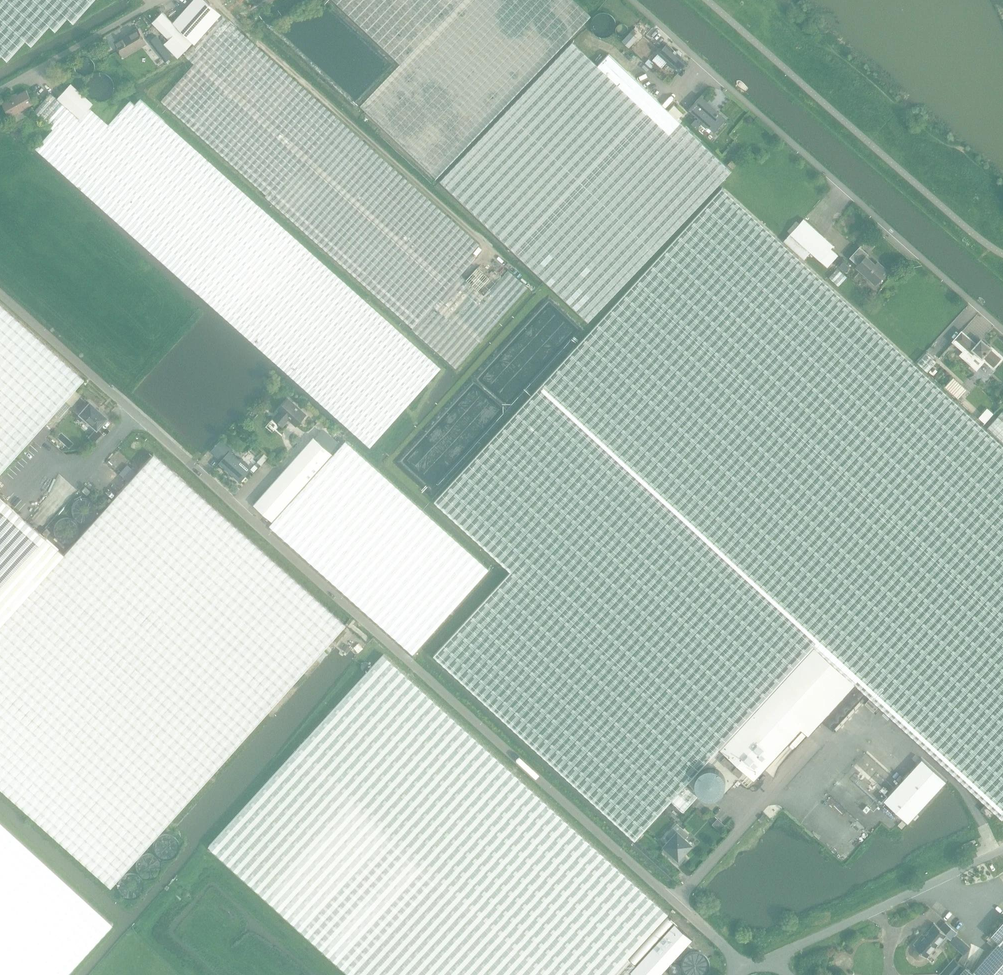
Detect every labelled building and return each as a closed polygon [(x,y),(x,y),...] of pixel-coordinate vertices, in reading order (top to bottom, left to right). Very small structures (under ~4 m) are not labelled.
[(0,55),(6,60),(24,40),(30,46),(49,25),(55,31),(67,17),(73,23),(93,0),(0,0),(0,55)] [(173,23),(192,42),(193,43),(220,14),(205,0),(194,0),(173,23)] [(335,3),(400,64),(360,106),(436,178),(591,16),(574,0),(332,0),(335,3)] [(179,58),(183,53),(192,42),(173,23),(163,12),(153,22),(169,39),(165,43),(179,58)] [(266,196),(335,258),(413,328),(412,330),(456,369),(527,288),(508,270),(502,277),(483,296),(466,280),(461,275),(476,258),(471,254),(479,245),(335,115),(262,50),(222,15),(220,14),(193,43),(192,42),(183,53),(185,54),(184,55),(194,64),(162,101),(220,153),(267,195),(266,196)] [(146,44),(139,30),(115,42),(123,57),(146,44)] [(630,32),(622,41),(629,48),(638,39),(634,36),(630,32)] [(157,35),(149,41),(165,62),(173,56),(157,35)] [(440,181),(588,322),(720,182),(598,65),(573,42),(440,181)] [(657,55),(653,60),(662,68),(668,61),(679,72),(688,63),(682,57),(682,53),(679,50),(675,51),(667,44),(658,54),(657,55)] [(732,170),(680,120),(679,119),(683,113),(674,105),(669,111),(609,54),(598,65),(720,182),(732,170)] [(111,92),(111,91),(110,89),(110,87),(108,84),(106,82),(104,81),(102,81),(100,80),(97,81),(95,81),(92,83),(90,86),(89,88),(89,91),(90,95),(92,98),(94,100),(95,101),(99,102),(102,102),(104,101),(107,99),(110,96),(110,94),(111,92)] [(53,130),(36,148),(47,158),(90,108),(93,104),(71,84),(58,99),(51,93),(34,113),(53,130)] [(34,104),(27,90),(2,104),(10,118),(34,104)] [(701,95),(689,109),(702,121),(701,123),(696,119),(692,124),(704,134),(709,127),(714,132),(726,118),(701,95)] [(246,337),(335,417),(370,448),(442,368),(335,273),(336,272),(335,271),(260,205),(260,206),(191,144),(140,99),(132,108),(127,104),(109,125),(90,108),(47,158),(96,202),(246,337)] [(733,169),(737,164),(732,160),(728,164),(733,169)] [(434,500),(511,571),(433,655),(635,840),(636,841),(673,801),(683,811),(698,795),(687,785),(720,749),(815,646),(816,647),(856,684),(822,721),(833,730),(867,693),(996,812),(1002,818),(1002,443),(987,428),(783,241),(722,185),(593,326),(434,500)] [(803,218),(790,234),(783,241),(804,259),(810,252),(827,268),(838,255),(831,249),(833,246),(803,218)] [(876,284),(887,271),(878,262),(875,265),(866,257),(868,255),(860,247),(850,258),(858,265),(856,267),(876,284)] [(477,267),(466,280),(483,296),(502,277),(495,271),(489,277),(477,267)] [(838,268),(829,277),(839,286),(847,277),(838,268)] [(31,439),(44,425),(49,430),(70,406),(71,406),(81,395),(75,390),(84,379),(85,379),(0,303),(0,474),(31,439)] [(954,341),(965,351),(961,355),(970,363),(975,358),(982,364),(986,360),(993,367),(998,361),(1000,363),(1002,359),(1002,356),(999,353),(998,355),(990,348),(989,348),(986,345),(987,345),(981,340),(976,345),(962,332),(954,341)] [(926,352),(917,362),(927,372),(936,362),(926,352)] [(959,398),(966,391),(967,390),(953,377),(945,386),(959,398)] [(282,427),(289,420),(296,427),(306,415),(288,399),(278,410),(280,412),(270,423),(276,427),(279,424),(282,427)] [(95,428),(88,436),(94,442),(102,433),(96,428),(106,417),(89,402),(79,414),(95,428)] [(989,409),(980,419),(985,423),(994,413),(989,409)] [(987,428),(1002,443),(1002,411),(1000,414),(987,428)] [(323,426),(318,421),(310,431),(315,435),(323,426)] [(338,446),(343,441),(334,433),(329,438),(338,446)] [(255,505),(274,522),(334,455),(315,438),(255,505)] [(212,450),(217,455),(222,460),(220,463),(240,481),(251,469),(231,451),(233,449),(222,439),(212,450)] [(274,522),(270,526),(413,654),(490,570),(347,441),(334,455),(274,522)] [(345,625),(153,454),(137,472),(128,482),(64,553),(0,625),(0,792),(108,889),(345,625)] [(264,454),(257,462),(261,465),(268,457),(264,454)] [(128,464),(119,474),(128,482),(137,472),(128,464)] [(64,553),(8,503),(8,502),(8,499),(5,497),(2,496),(1,497),(0,496),(0,625),(64,553)] [(815,646),(720,749),(754,780),(755,780),(802,729),(809,736),(822,721),(856,684),(816,647),(815,646)] [(629,972),(674,924),(675,923),(480,745),(383,654),(208,846),(307,936),(335,961),(351,974),(627,974),(629,972)] [(725,757),(720,761),(730,770),(734,765),(725,757)] [(946,781),(923,758),(884,799),(907,822),(946,781)] [(736,767),(732,771),(739,778),(743,773),(736,767)] [(981,810),(990,818),(994,813),(985,805),(981,810)] [(112,924),(53,871),(0,822),(0,974),(66,974),(112,924)] [(692,845),(685,838),(688,834),(677,824),(667,834),(671,838),(664,846),(673,854),(670,857),(679,865),(686,856),(683,854),(692,845)] [(990,935),(999,942),(973,972),(972,971),(970,974),(1002,974),(1002,920),(990,935)] [(692,940),(674,924),(629,972),(632,974),(660,974),(692,940)] [(918,938),(912,944),(914,946),(915,946),(914,947),(916,948),(914,952),(913,954),(914,956),(915,958),(917,959),(919,959),(921,959),(925,956),(926,957),(935,947),(937,948),(947,937),(945,936),(946,934),(934,924),(920,939),(918,938)] [(951,940),(949,942),(964,955),(971,947),(956,935),(951,940)] [(940,974),(941,974),(955,974),(962,966),(953,958),(940,974)]
